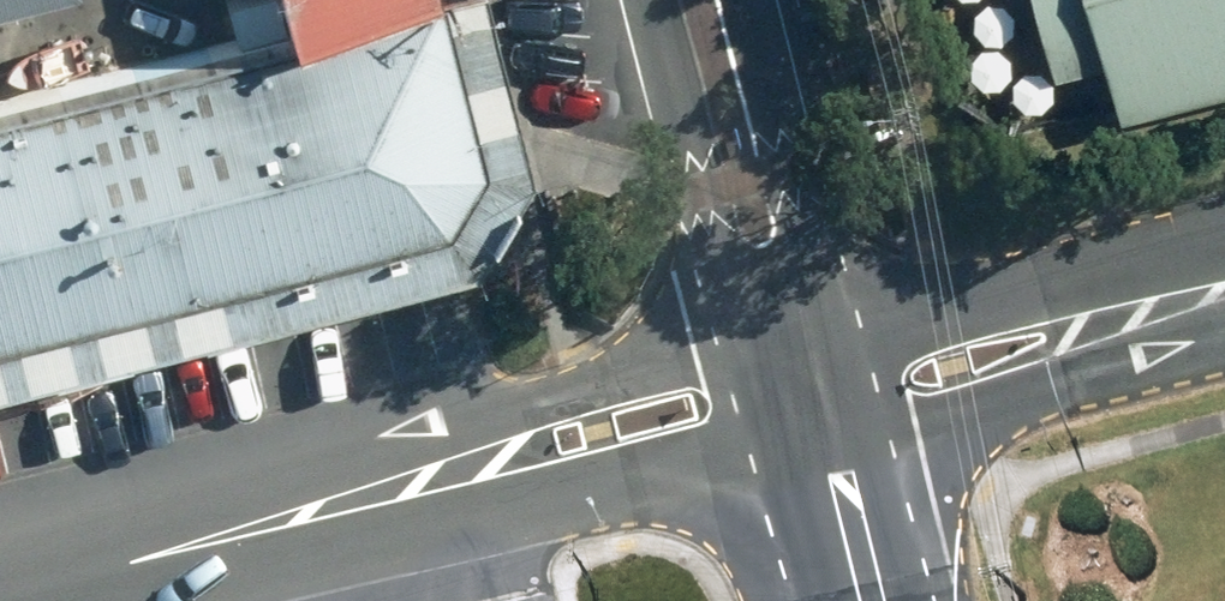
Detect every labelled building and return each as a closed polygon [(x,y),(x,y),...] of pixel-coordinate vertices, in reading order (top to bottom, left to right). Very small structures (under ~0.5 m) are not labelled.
[(453,230),(488,171),(445,0),(300,0),(311,44),(0,124),(0,345),(453,230)] [(1076,75),(1129,61),(1143,115),(1224,94),(1224,0),(1057,0),(1076,75)]
